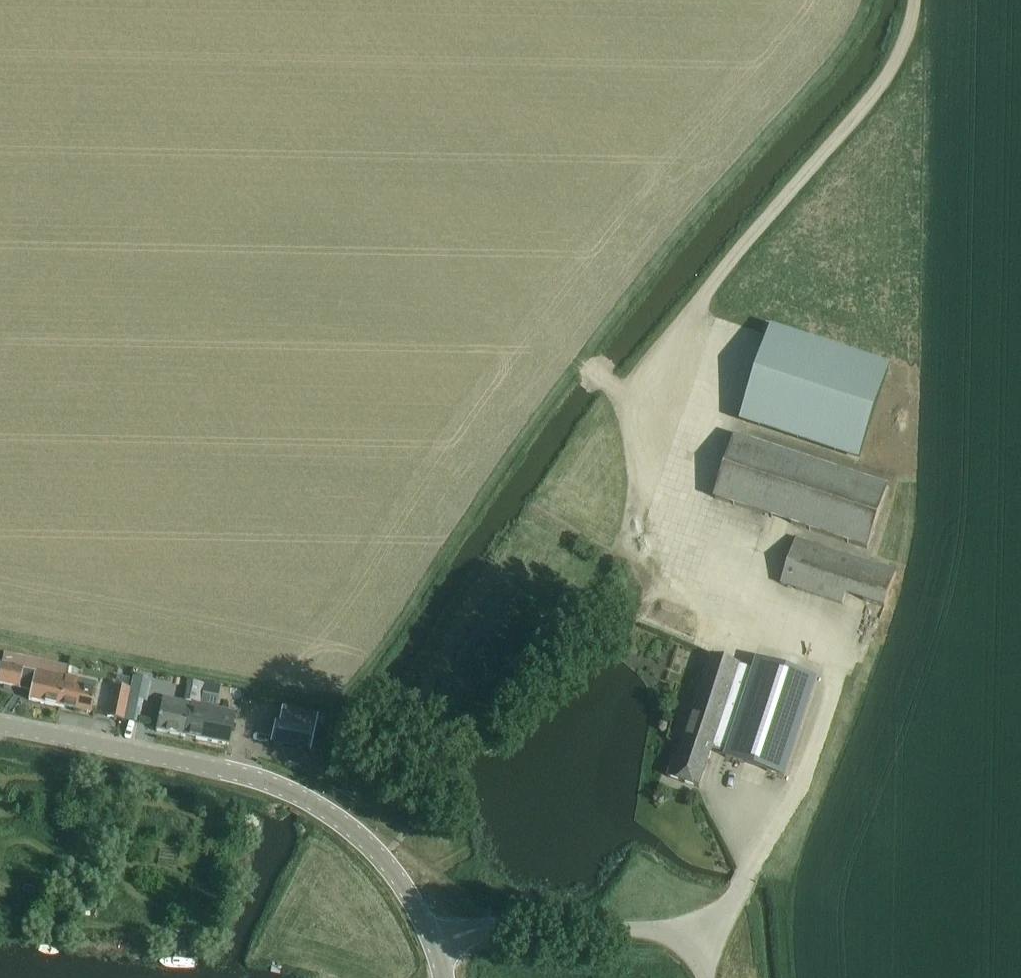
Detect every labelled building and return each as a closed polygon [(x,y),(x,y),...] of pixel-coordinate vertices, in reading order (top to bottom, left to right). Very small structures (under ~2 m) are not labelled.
[(860,457),(889,369),(770,330),(741,417),(860,457)] [(736,436),(729,456),(715,499),(867,549),(888,486),(736,436)] [(846,595),(882,607),(884,608),(896,572),(796,539),(781,584),(843,604),(846,595)] [(674,757),(668,777),(700,787),(712,751),(724,755),(718,772),(782,793),(822,669),(759,648),(752,669),(740,665),(740,666),(712,657),(679,758),(674,757)] [(31,688),(29,699),(64,706),(67,685),(64,684),(65,676),(51,673),(50,675),(42,674),(42,672),(35,670),(35,671),(23,668),(1,662),(0,666),(0,681),(31,688)] [(64,684),(66,685),(67,685),(64,706),(90,711),(97,681),(78,678),(65,675),(65,676),(64,684)] [(129,688),(123,720),(137,723),(137,719),(141,701),(146,702),(150,681),(131,678),(129,688)] [(188,681),(184,701),(200,704),(204,684),(188,681)] [(111,688),(106,716),(121,719),(123,720),(129,688),(112,685),(111,688)] [(161,706),(156,730),(184,735),(188,716),(197,718),(199,709),(202,710),(203,706),(200,705),(188,703),(163,698),(161,705),(161,706)] [(188,716),(184,735),(216,742),(228,744),(235,712),(221,709),(215,708),(203,706),(202,710),(199,709),(197,718),(188,716)] [(274,722),(270,742),(310,751),(314,730),(274,722)]
